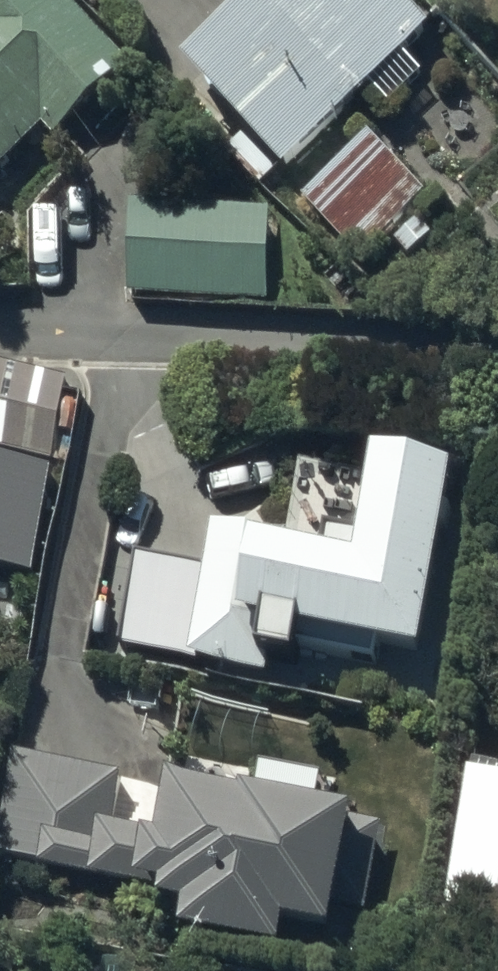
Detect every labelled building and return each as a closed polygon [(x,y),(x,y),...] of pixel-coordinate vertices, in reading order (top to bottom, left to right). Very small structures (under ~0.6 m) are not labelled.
[(64,0),(0,0),(0,177),(43,134),(52,143),(130,66),(64,0)] [(398,0),(249,0),(176,77),(284,179),(368,91),(390,111),(426,73),(403,52),(427,27),(398,0)] [(414,188),(368,139),(305,204),(353,251),(414,188)] [(271,204),(128,205),(127,295),(270,297),(271,204)] [(55,466),(71,386),(0,372),(0,456),(55,466)] [(38,586),(57,486),(0,474),(0,579),(38,586)] [(199,673),(273,686),(275,675),(305,681),(310,651),(431,672),(462,492),(389,479),(370,584),(290,570),(293,554),(222,541),(199,673)] [(126,785),(19,764),(1,857),(52,867),(50,878),(155,898),(153,906),(172,910),(169,923),(197,929),(194,946),(290,966),(295,943),(340,952),(364,829),(257,808),(255,819),(186,805),(176,855),(115,843),(126,785)] [(480,786),(450,970),(497,970),(497,789),(480,786)]
